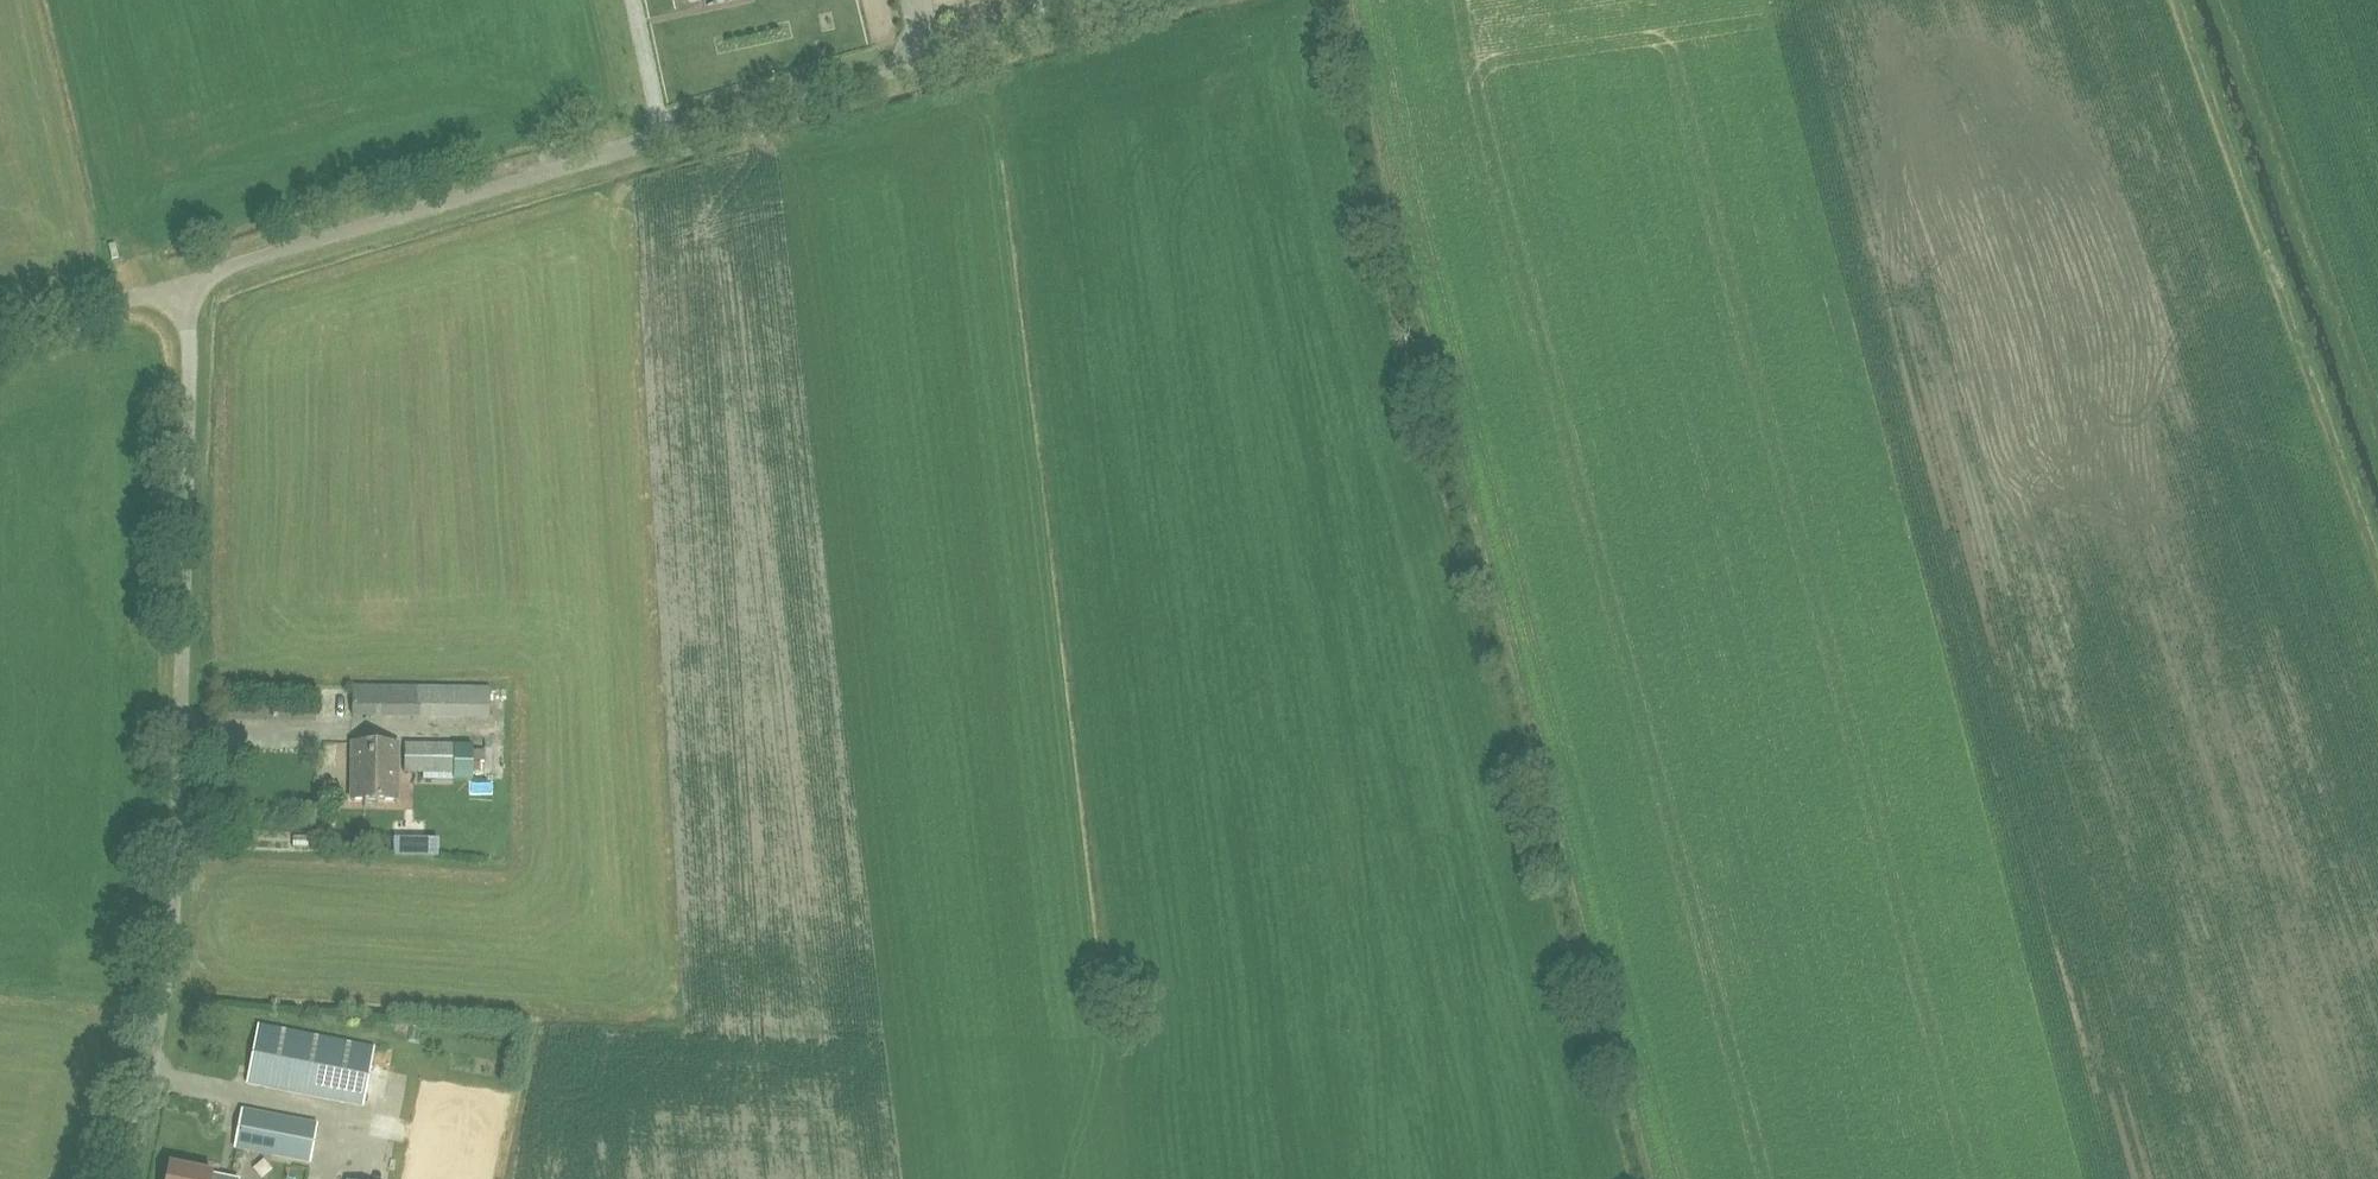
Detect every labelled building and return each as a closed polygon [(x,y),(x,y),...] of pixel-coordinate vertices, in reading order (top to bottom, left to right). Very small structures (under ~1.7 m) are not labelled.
[(627,13),(662,3),(661,0),(624,0),(627,13)] [(812,26),(809,0),(799,0),(790,1),(795,29),(812,26)] [(772,4),(776,36),(793,34),(790,2),(772,4)] [(703,91),(728,84),(717,40),(692,46),(703,91)] [(490,719),(490,709),(491,687),(353,686),(352,716),(490,719)] [(465,778),(466,808),(495,807),(493,735),(478,736),(478,749),(463,750),(464,778),(465,778)] [(353,743),(352,800),(398,800),(400,744),(353,743)] [(454,775),(454,744),(425,744),(424,774),(454,775)] [(362,1106),(373,1047),(261,1026),(250,1084),(362,1106)] [(243,1110),(235,1149),(310,1163),(317,1124),(243,1110)] [(212,1173),(169,1164),(166,1178),(223,1178),(218,1178),(218,1175),(212,1174),(212,1173)]
